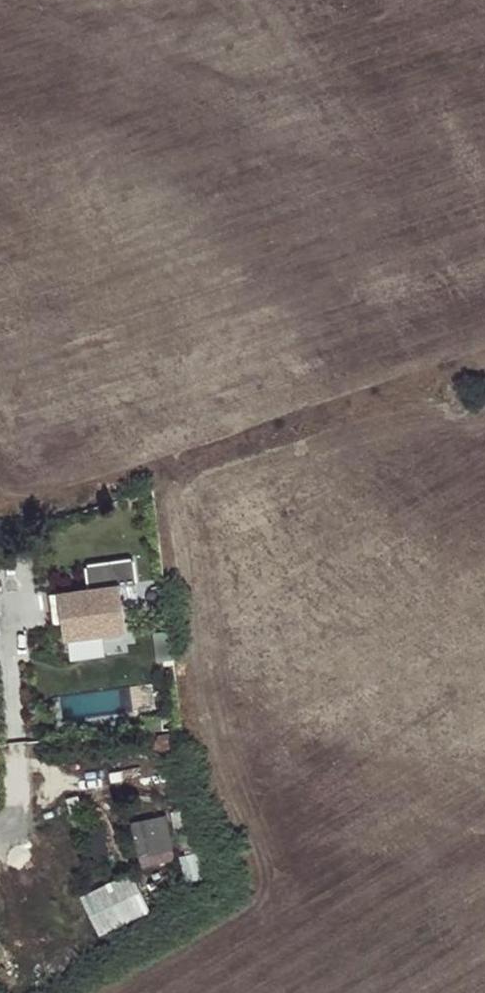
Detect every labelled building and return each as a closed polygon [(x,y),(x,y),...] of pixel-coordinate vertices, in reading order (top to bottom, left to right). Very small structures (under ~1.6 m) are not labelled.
[(119,584),(58,592),(65,637),(125,629),(119,584)] [(169,813),(134,819),(142,865),(177,858),(169,813)] [(82,895),(101,934),(153,909),(134,869),(82,895)]
